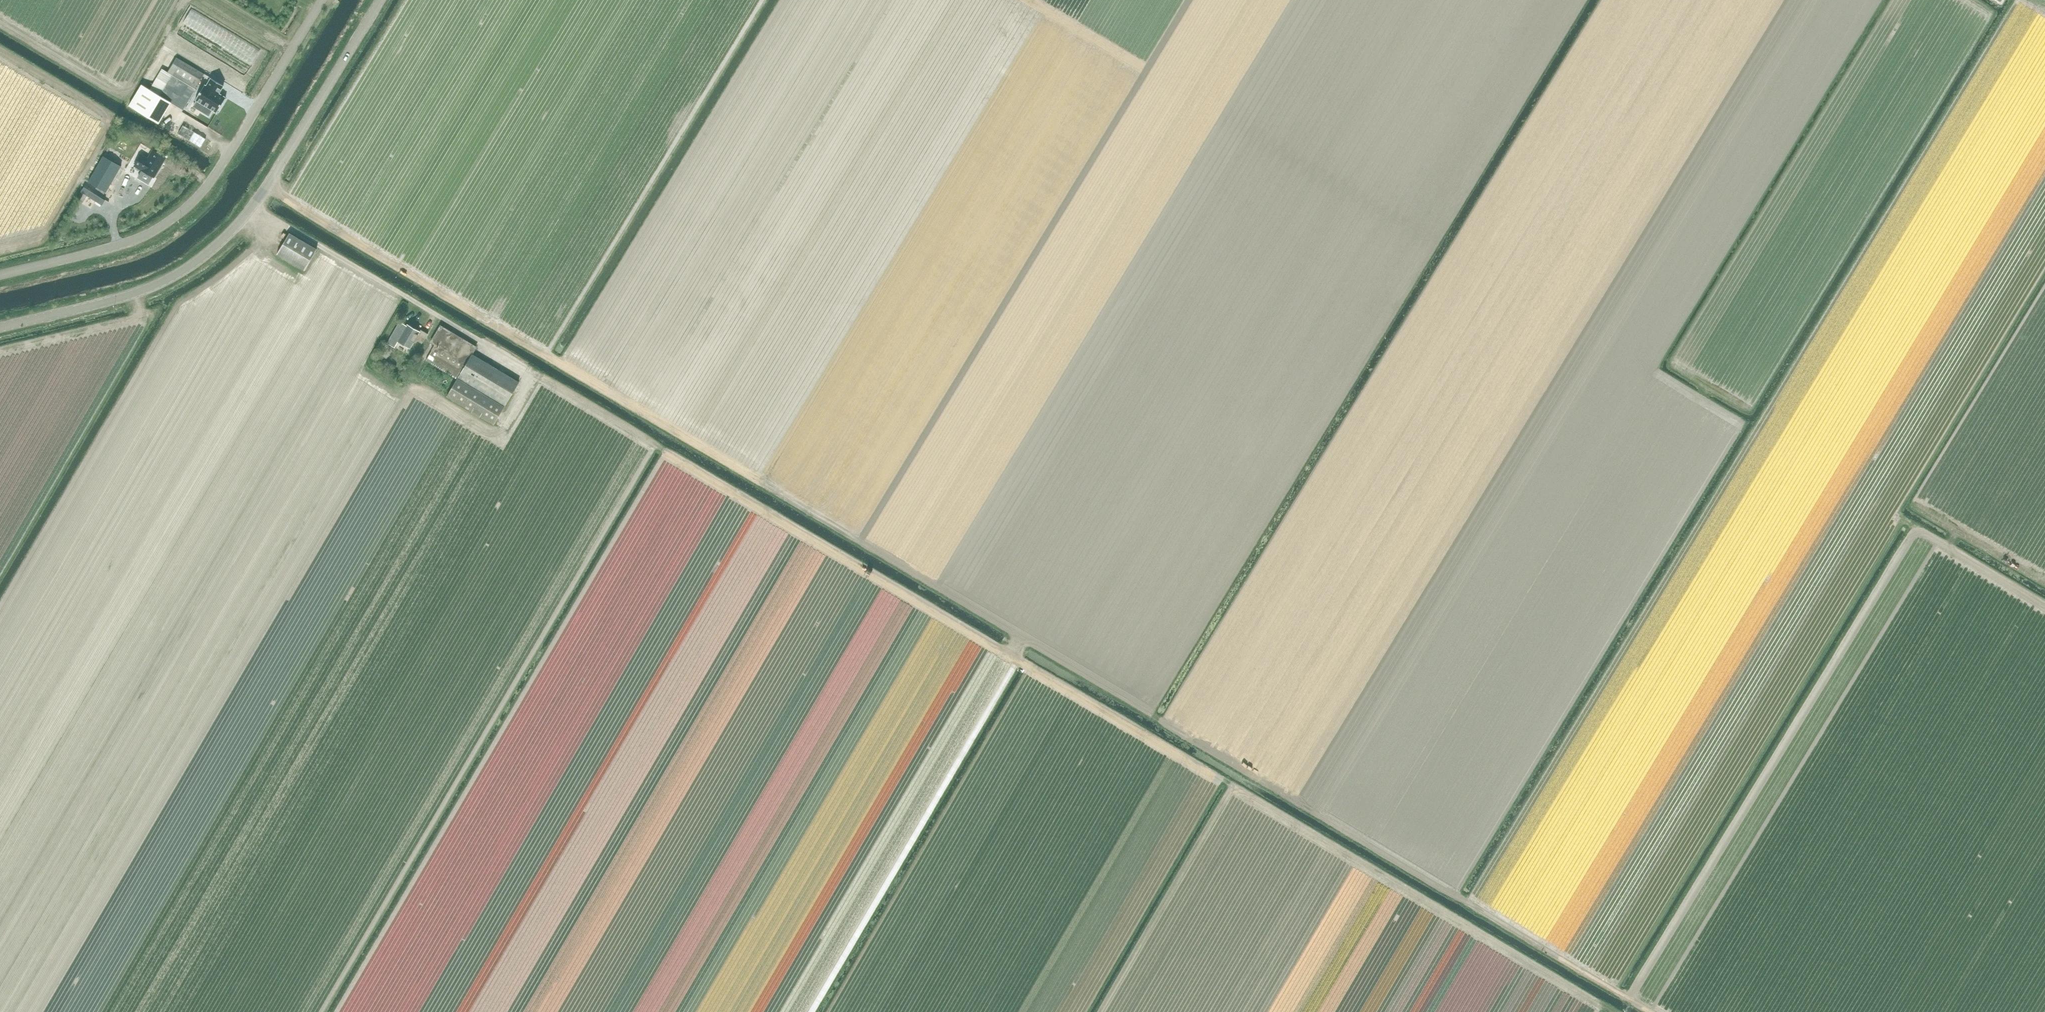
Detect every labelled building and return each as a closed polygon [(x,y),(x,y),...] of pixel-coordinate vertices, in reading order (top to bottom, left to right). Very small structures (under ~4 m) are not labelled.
[(159,124),(172,102),(184,109),(196,89),(195,88),(204,74),(177,57),(168,72),(162,68),(150,89),(142,84),(129,105),(159,124)] [(206,86),(197,101),(204,105),(201,111),(208,115),(212,109),(219,113),(227,98),(220,94),(223,87),(213,81),(209,88),(206,86)] [(155,178),(167,157),(153,149),(148,157),(141,153),(134,166),(155,178)] [(104,155),(89,181),(106,191),(121,165),(104,155)] [(85,186),(81,192),(102,204),(105,199),(85,186)] [(318,249),(290,232),(278,254),(305,270),(318,249)] [(420,332),(407,324),(407,325),(400,321),(387,342),(395,346),(398,340),(411,348),(416,340),(423,344),(428,334),(421,330),(420,332)] [(433,350),(427,360),(433,363),(457,378),(447,396),(494,424),(495,423),(520,382),(473,354),(477,347),(441,326),(431,342),(436,345),(432,350),(433,350)]
